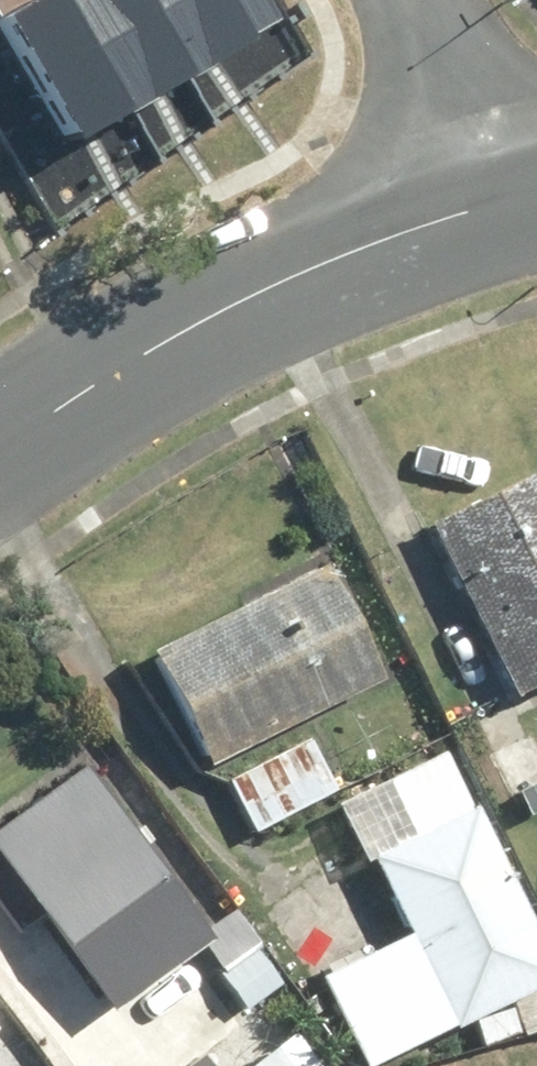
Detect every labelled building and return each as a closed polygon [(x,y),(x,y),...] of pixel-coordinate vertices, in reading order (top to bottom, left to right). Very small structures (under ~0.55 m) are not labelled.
[(0,18),(0,53),(56,148),(257,29),(240,0),(31,0),(0,18)] [(531,729),(516,696),(536,686),(536,469),(430,521),(481,628),(426,654),(478,761),(494,754),(525,819),(536,813),(536,729),(536,727),(531,729)] [(332,570),(153,654),(206,767),(385,683),(332,570)] [(308,736),(223,779),(252,837),(337,794),(308,736)] [(403,1002),(435,986),(456,1027),(507,1001),(526,1038),(536,1033),(536,936),(444,753),(342,805),(417,951),(385,967),(403,1002)] [(0,825),(0,858),(110,1013),(214,940),(88,762),(0,825)]
